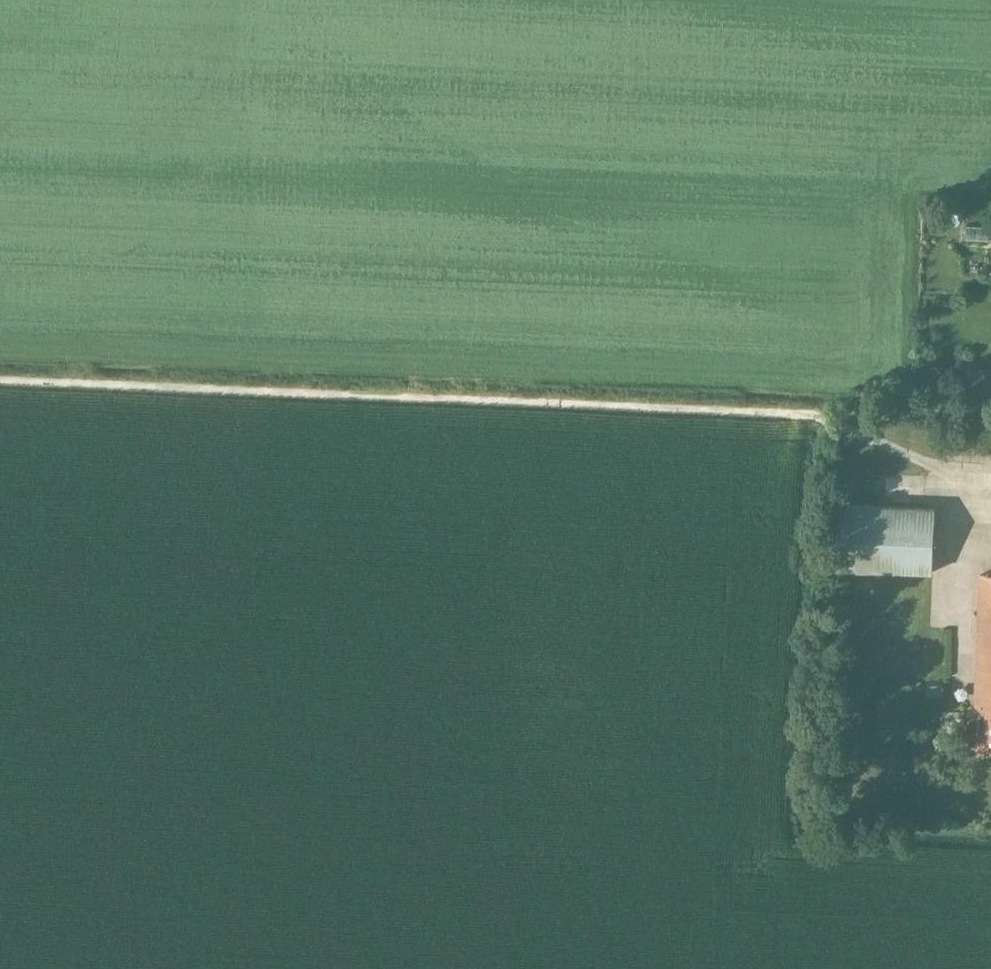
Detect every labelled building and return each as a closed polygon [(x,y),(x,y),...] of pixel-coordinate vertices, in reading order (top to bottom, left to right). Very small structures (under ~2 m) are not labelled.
[(835,569),(931,573),(934,509),(838,505),(835,569)] [(980,574),(974,716),(969,719),(966,723),(966,738),(969,743),(973,745),(978,746),(978,748),(990,749),(990,574),(980,574)]
